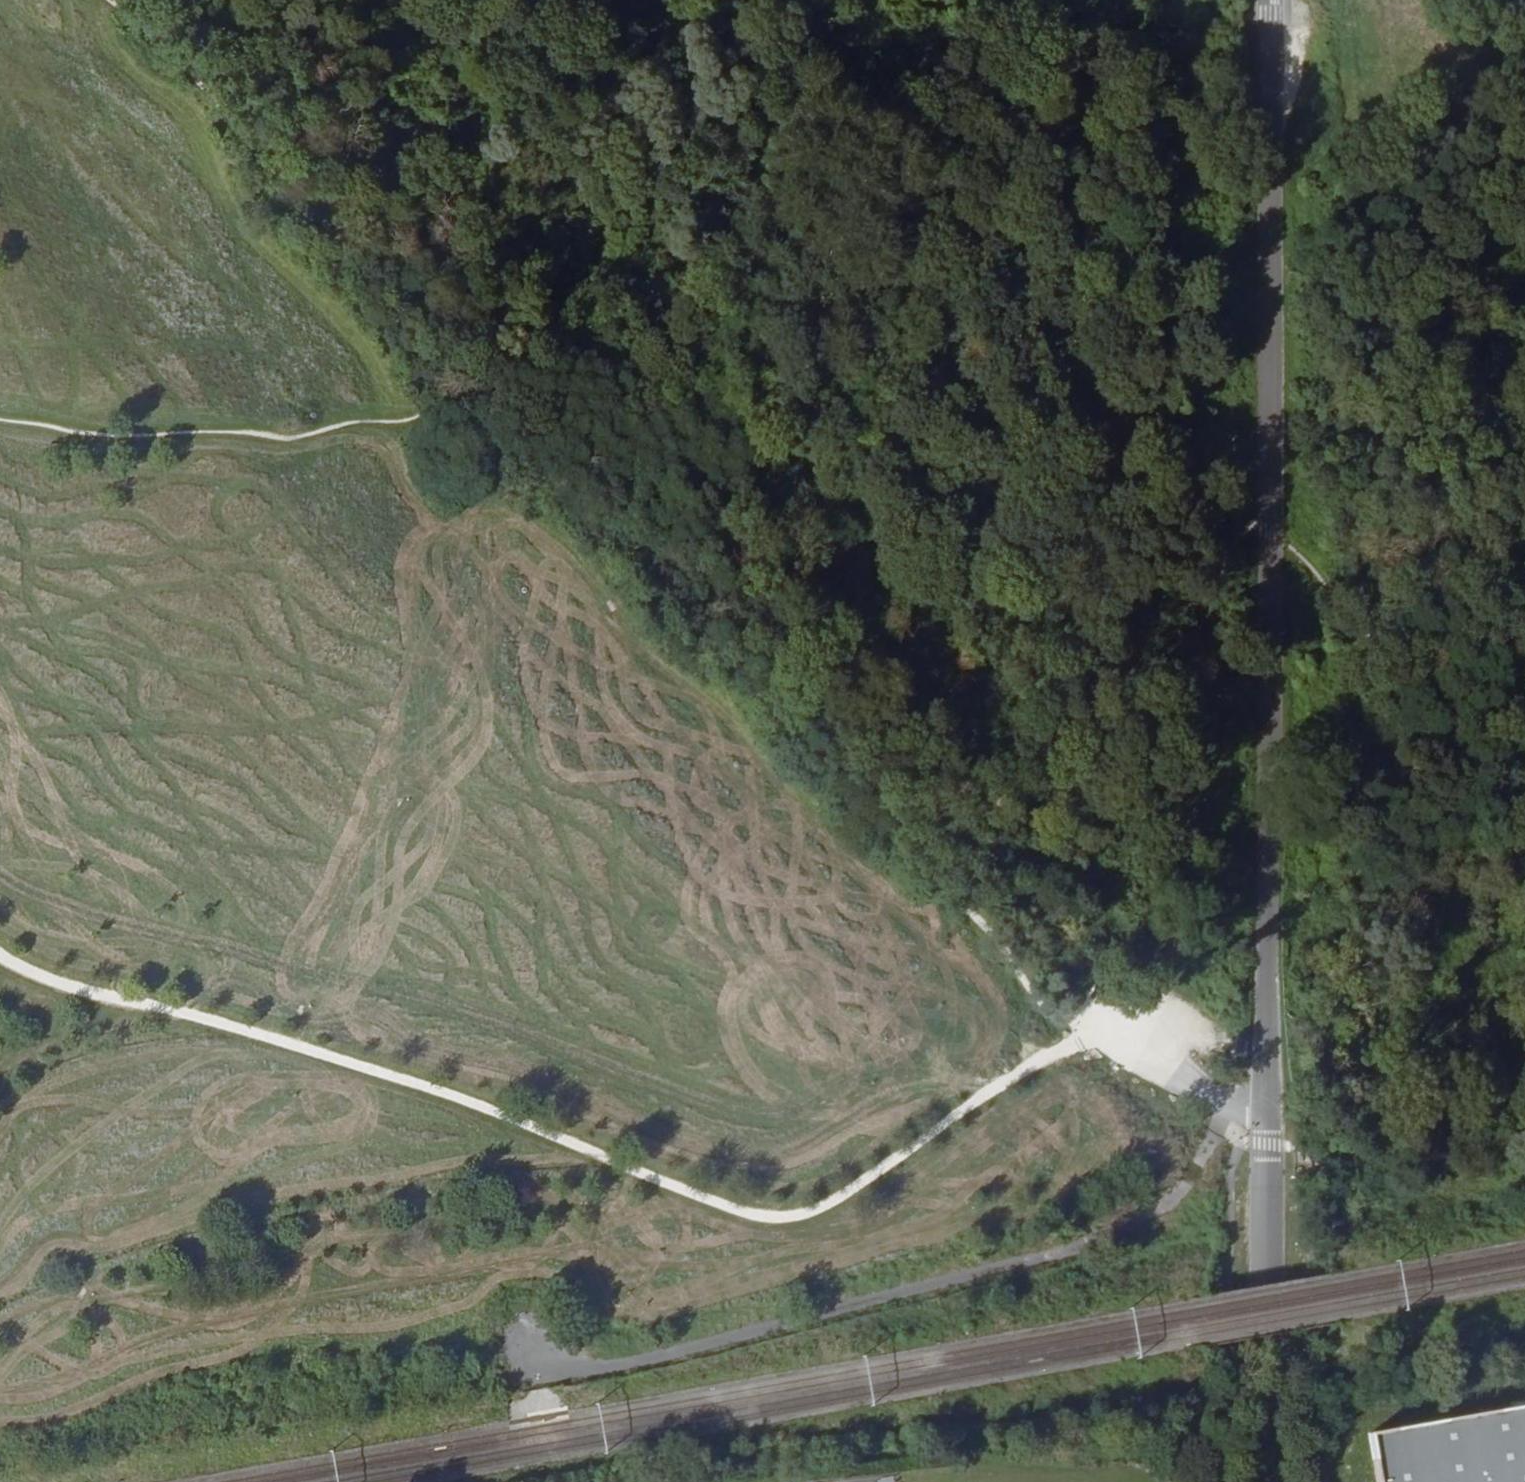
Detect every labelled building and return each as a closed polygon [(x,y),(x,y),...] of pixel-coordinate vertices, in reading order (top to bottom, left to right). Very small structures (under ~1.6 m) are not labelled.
[(1373,1434),(1382,1481),(1524,1481),(1524,1407),(1373,1434)]
